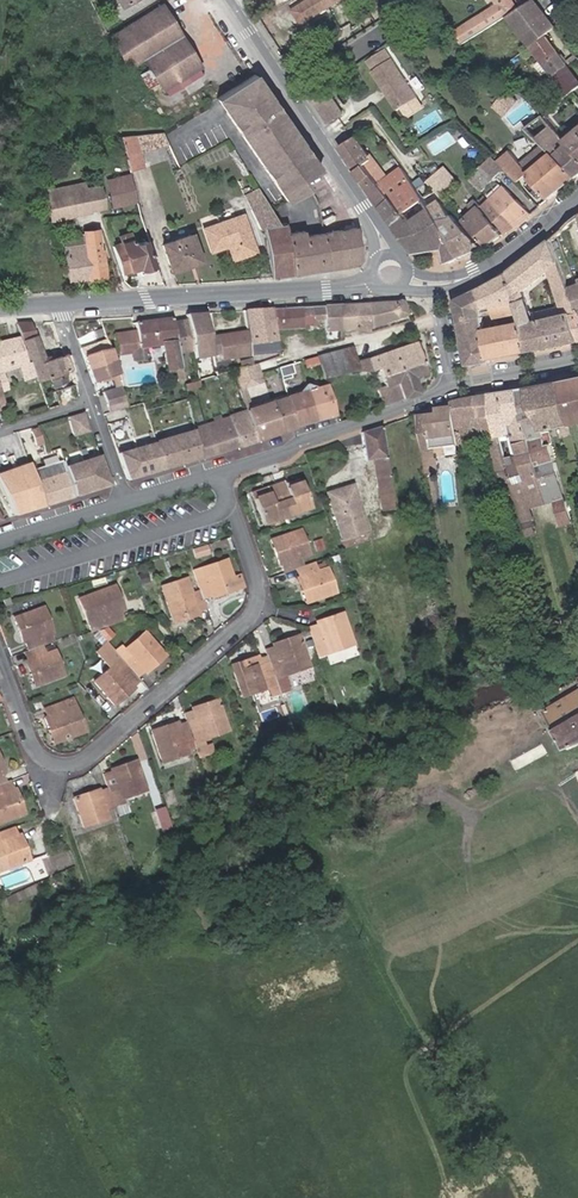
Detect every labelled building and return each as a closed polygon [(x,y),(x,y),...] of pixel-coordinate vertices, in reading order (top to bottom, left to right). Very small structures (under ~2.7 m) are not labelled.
[(308,0),(290,0),(288,2),(293,10),(308,0)] [(330,6),(326,0),(308,0),(293,10),(302,24),(330,6)] [(506,17),(518,9),(513,0),(495,0),(497,3),(506,17)] [(534,0),(532,0),(518,9),(506,17),(529,47),(555,26),(534,0)] [(506,17),(497,3),(468,21),(477,35),(506,17)] [(200,67),(180,36),(161,5),(112,36),(125,63),(127,69),(144,58),(149,67),(159,82),(163,89),(200,67)] [(282,29),(272,14),(262,20),(272,35),(282,29)] [(477,35),(468,21),(460,26),(470,40),(477,35)] [(453,31),(462,45),(470,40),(460,26),(453,31)] [(566,61),(547,35),(556,28),(555,26),(529,47),(552,77),(553,77),(568,65),(566,61)] [(406,41),(411,38),(405,28),(400,31),(406,41)] [(418,97),(386,48),(367,60),(374,70),(372,71),(398,111),(402,108),(418,97)] [(577,57),(577,56),(576,53),(566,61),(568,65),(569,65),(577,57)] [(508,71),(516,65),(511,60),(504,66),(508,71)] [(127,69),(125,63),(116,67),(119,73),(127,69)] [(569,65),(568,65),(553,77),(567,96),(573,91),(577,87),(577,76),(569,65)] [(159,82),(149,67),(139,74),(148,89),(159,82)] [(321,169),(292,127),(255,73),(217,98),(287,201),(308,188),(303,179),(321,169)] [(326,87),(311,97),(329,122),(343,112),(326,87)] [(494,100),(498,103),(507,94),(503,91),(494,100)] [(504,114),(516,100),(508,93),(507,94),(498,103),(495,106),(504,114)] [(418,97),(402,108),(409,118),(425,107),(418,97)] [(576,177),(577,176),(577,155),(564,140),(545,120),(541,116),(526,128),(543,146),(576,177)] [(564,140),(577,155),(577,128),(564,140)] [(168,143),(163,132),(120,136),(129,170),(143,166),(139,153),(168,143)] [(339,147),(356,172),(363,167),(387,202),(400,220),(406,215),(404,213),(424,198),(402,167),(388,177),(375,160),(373,161),(356,136),(339,147)] [(576,177),(543,146),(521,164),(510,150),(496,161),(504,169),(517,182),(527,174),(530,177),(529,178),(549,199),(576,177)] [(482,192),(504,169),(496,161),(492,156),(482,166),(468,178),(482,192)] [(356,172),(380,207),(387,202),(363,167),(356,172)] [(442,197),(458,182),(444,167),(428,181),(442,197)] [(136,201),(130,174),(114,178),(118,192),(110,194),(113,207),(136,201)] [(118,192),(114,178),(106,180),(110,194),(118,192)] [(82,187),(81,180),(59,185),(59,187),(60,192),(82,187)] [(102,205),(97,184),(85,186),(90,207),(102,205)] [(90,207),(85,186),(82,187),(60,192),(47,194),(52,215),(90,207)] [(531,214),(505,186),(490,200),(515,226),(531,214)] [(243,195),(259,229),(264,228),(280,225),(258,188),(243,195)] [(428,244),(433,251),(444,249),(447,264),(460,258),(447,236),(445,230),(444,227),(430,207),(424,198),(404,213),(406,215),(428,244)] [(441,200),(430,207),(444,227),(445,230),(447,236),(460,258),(484,247),(483,246),(454,214),(451,216),(441,200)] [(515,226),(490,200),(482,208),(479,204),(475,201),(469,207),(466,203),(456,212),(487,246),(515,226)] [(380,207),(393,225),(400,220),(387,202),(380,207)] [(256,251),(243,214),(203,228),(211,252),(228,245),(233,260),(256,251)] [(393,225),(415,254),(433,251),(428,244),(406,215),(400,220),(393,225)] [(264,228),(272,278),(292,274),(286,233),(284,224),(280,225),(264,228)] [(324,232),(330,268),(361,262),(355,227),(324,232)] [(286,233),(292,274),(330,268),(324,232),(310,235),(309,230),(286,233)] [(105,276),(102,251),(100,251),(97,231),(85,233),(86,242),(64,245),(69,280),(105,276)] [(154,265),(145,240),(134,244),(130,232),(119,236),(121,242),(112,245),(121,272),(140,267),(141,269),(154,265)] [(86,242),(85,233),(63,235),(64,245),(86,242)] [(199,260),(191,235),(163,245),(171,270),(199,260)] [(520,315),(532,311),(525,291),(549,271),(560,267),(550,240),(509,272),(516,301),(520,315)] [(577,342),(577,336),(571,314),(577,313),(568,288),(560,267),(549,271),(561,307),(564,314),(535,321),(533,314),(532,311),(520,315),(522,323),(527,352),(577,342)] [(480,310),(491,308),(516,301),(509,272),(477,290),(480,310)] [(568,288),(577,313),(577,284),(568,288)] [(459,322),(481,316),(480,310),(477,290),(455,300),(459,322)] [(353,329),(371,328),(407,314),(403,301),(366,303),(366,310),(372,310),(372,313),(367,313),(367,321),(352,322),(353,329)] [(490,359),(527,352),(522,323),(520,315),(516,301),(491,308),(494,318),(514,314),(515,324),(490,329),(485,330),(484,330),(489,359),(490,359)] [(340,330),(353,329),(352,322),(367,321),(367,313),(372,313),(372,310),(366,310),(366,303),(340,304),(340,330)] [(325,331),(340,330),(340,304),(312,306),(313,321),(325,321),(325,331)] [(313,321),(312,306),(302,307),(303,329),(303,332),(314,331),(313,321)] [(275,330),(303,329),(302,307),(272,309),(275,330)] [(564,314),(561,307),(533,314),(535,321),(564,314)] [(275,330),(272,309),(244,310),(248,331),(250,344),(277,340),(275,330)] [(213,355),(209,336),(205,313),(186,314),(187,319),(193,349),(194,359),(213,355)] [(468,365),(491,361),(490,359),(489,359),(484,330),(481,316),(459,322),(468,365)] [(136,330),(116,333),(119,355),(130,353),(132,361),(148,358),(147,347),(160,345),(166,372),(182,369),(179,352),(173,322),(173,318),(135,323),(136,330)] [(193,349),(187,319),(173,322),(179,352),(193,349)] [(325,331),(325,321),(313,321),(314,331),(325,331)] [(70,372),(64,355),(43,362),(34,336),(28,323),(17,323),(31,362),(36,376),(38,382),(70,372)] [(250,344),(248,331),(218,335),(220,353),(221,359),(251,355),(250,344)] [(220,353),(218,335),(209,336),(213,355),(220,353)] [(19,337),(0,342),(0,388),(2,392),(8,390),(1,372),(19,366),(28,363),(19,337)] [(111,350),(108,339),(101,342),(103,352),(111,350)] [(426,373),(416,342),(367,359),(371,372),(379,369),(384,386),(377,388),(384,407),(419,394),(414,378),(426,373)] [(358,371),(356,363),(355,359),(354,359),(351,348),(317,357),(319,364),(323,380),(358,371)] [(83,357),(93,383),(112,377),(118,374),(119,374),(111,350),(103,352),(83,357)] [(317,356),(305,360),(307,367),(319,364),(317,357),(317,356)] [(253,365),(252,359),(239,362),(241,368),(253,365)] [(371,372),(367,359),(356,363),(358,371),(371,372)] [(36,376),(31,362),(28,363),(19,366),(23,380),(36,376)] [(291,363),(278,367),(281,379),(291,376),(291,374),(293,373),(291,363)] [(259,373),(256,364),(253,365),(241,368),(233,370),(239,389),(245,387),(247,387),(244,378),(259,373)] [(75,385),(70,372),(38,382),(48,409),(58,406),(55,392),(75,385)] [(262,382),(259,373),(244,378),(247,387),(262,382)] [(121,384),(118,374),(112,377),(115,386),(121,384)] [(560,382),(571,424),(577,422),(577,378),(560,382)] [(200,387),(199,380),(184,385),(186,391),(200,387)] [(571,424),(560,382),(526,388),(530,406),(540,423),(542,431),(571,424)] [(315,421),(305,383),(297,393),(286,396),(287,398),(295,427),(315,421)] [(335,416),(326,384),(316,387),(305,383),(315,421),(335,416)] [(121,386),(103,392),(109,413),(127,407),(121,386)] [(251,404),(245,387),(239,389),(246,410),(271,402),(270,398),(251,404)] [(551,444),(551,443),(547,444),(545,437),(543,437),(542,432),(542,431),(540,423),(530,406),(526,388),(490,393),(492,414),(497,437),(501,437),(514,488),(516,496),(552,486),(555,500),(562,525),(573,522),(563,486),(551,444)] [(497,437),(492,414),(490,393),(477,395),(483,438),(489,437),(503,490),(514,488),(501,437),(497,437)] [(483,438),(477,395),(454,400),(455,406),(458,435),(460,445),(462,456),(472,455),(469,440),(483,438)] [(295,427),(287,398),(271,402),(246,410),(257,441),(296,428),(295,427)] [(458,435),(455,406),(437,407),(437,409),(438,413),(427,414),(417,416),(427,472),(438,471),(437,458),(436,458),(434,448),(432,448),(431,445),(442,444),(442,447),(460,445),(458,435)] [(257,441),(246,410),(228,416),(228,417),(193,428),(194,430),(200,459),(239,447),(257,441)] [(89,431),(84,412),(67,417),(73,436),(89,431)] [(394,509),(382,426),(361,432),(365,461),(373,459),(381,458),(382,463),(374,464),(382,511),(394,509)] [(38,428),(31,431),(35,445),(42,443),(38,428)] [(156,442),(164,470),(200,459),(194,430),(156,442)] [(554,443),(550,431),(542,432),(543,437),(545,437),(547,444),(551,443),(551,444),(554,443)] [(156,442),(118,453),(127,479),(129,480),(164,470),(156,442)] [(491,463),(489,450),(481,451),(483,464),(491,463)] [(110,485),(99,455),(65,466),(74,496),(110,485)] [(65,466),(63,460),(31,470),(44,507),(74,496),(65,466)] [(29,464),(0,474),(0,486),(15,516),(44,507),(31,470),(29,464)] [(283,482),(275,485),(284,513),(292,510),(294,513),(310,508),(301,481),(293,484),(285,487),(284,485),(283,482)] [(284,513),(275,485),(267,488),(267,486),(251,492),(262,525),(286,516),(284,513)] [(367,533),(352,486),(327,494),(342,541),(367,533)] [(555,500),(552,486),(516,496),(524,523),(532,521),(534,520),(530,507),(555,500)] [(536,533),(532,521),(524,523),(527,536),(536,533)] [(310,555),(301,529),(270,539),(279,566),(281,565),(284,573),(296,569),(303,566),(301,558),(310,555)] [(210,554),(207,545),(192,549),(195,558),(210,554)] [(238,589),(234,576),(227,559),(193,570),(200,590),(202,599),(211,596),(212,598),(238,589)] [(336,593),(327,567),(317,570),(314,562),(303,566),(296,569),(298,577),(296,577),(305,603),(336,593)] [(244,587),(240,574),(234,576),(238,589),(244,587)] [(202,599),(200,590),(192,593),(187,577),(160,586),(173,624),(200,615),(199,611),(206,609),(202,599)] [(125,619),(122,611),(125,611),(115,585),(78,599),(90,631),(125,619)] [(11,603),(9,596),(2,599),(4,605),(11,603)] [(54,639),(52,633),(53,632),(44,607),(13,618),(23,643),(25,643),(27,650),(41,644),(54,639)] [(354,644),(343,612),(315,621),(316,624),(308,627),(317,657),(354,644)] [(567,638),(561,618),(552,620),(558,640),(567,638)] [(166,656),(145,631),(124,649),(131,657),(124,663),(127,666),(137,677),(144,671),(140,667),(150,659),(155,665),(166,656)] [(310,667),(299,634),(271,644),(273,647),(264,650),(266,656),(274,679),(285,675),(310,667)] [(64,675),(55,650),(45,653),(41,644),(27,650),(23,651),(26,661),(32,658),(37,671),(29,673),(34,687),(64,675)] [(259,659),(258,655),(244,660),(247,668),(260,663),(259,659)] [(276,685),(274,679),(266,656),(259,659),(260,663),(247,668),(244,660),(231,665),(242,697),(276,685)] [(37,671),(32,658),(26,661),(24,661),(29,673),(37,671)] [(155,665),(150,659),(140,667),(144,671),(146,674),(155,665)] [(137,677),(127,666),(121,672),(114,663),(93,681),(115,706),(126,696),(120,690),(130,682),(134,686),(140,681),(137,677)] [(289,690),(285,675),(274,679),(276,685),(279,693),(289,690)] [(134,686),(130,682),(120,690),(126,696),(136,688),(134,686)] [(544,711),(566,748),(577,743),(577,691),(544,711)] [(86,732),(73,698),(43,709),(46,717),(51,715),(56,727),(48,730),(53,744),(86,732)] [(229,731),(218,698),(203,703),(206,711),(194,715),(192,711),(183,714),(186,722),(192,741),(194,749),(204,746),(203,740),(229,731)] [(206,711),(203,703),(191,708),(192,711),(194,715),(206,711)] [(56,727),(51,715),(46,717),(44,718),(48,730),(56,727)] [(189,754),(185,743),(192,741),(186,722),(178,724),(178,721),(151,730),(162,763),(189,754)] [(197,759),(214,753),(211,745),(195,750),(197,759)] [(146,791),(136,760),(110,769),(111,772),(102,775),(107,788),(110,797),(119,794),(121,800),(146,791)] [(20,800),(12,803),(7,791),(12,789),(9,780),(5,782),(0,784),(0,823),(25,814),(20,800)] [(20,800),(15,788),(12,789),(7,791),(12,803),(20,800)] [(110,797),(107,788),(100,791),(99,788),(73,797),(84,828),(109,820),(106,810),(113,807),(113,806),(110,797)] [(121,800),(119,794),(110,797),(113,806),(122,803),(121,800)] [(169,825),(163,806),(154,809),(161,828),(169,825)] [(20,834),(17,835),(14,826),(0,831),(0,871),(30,860),(20,834)]
